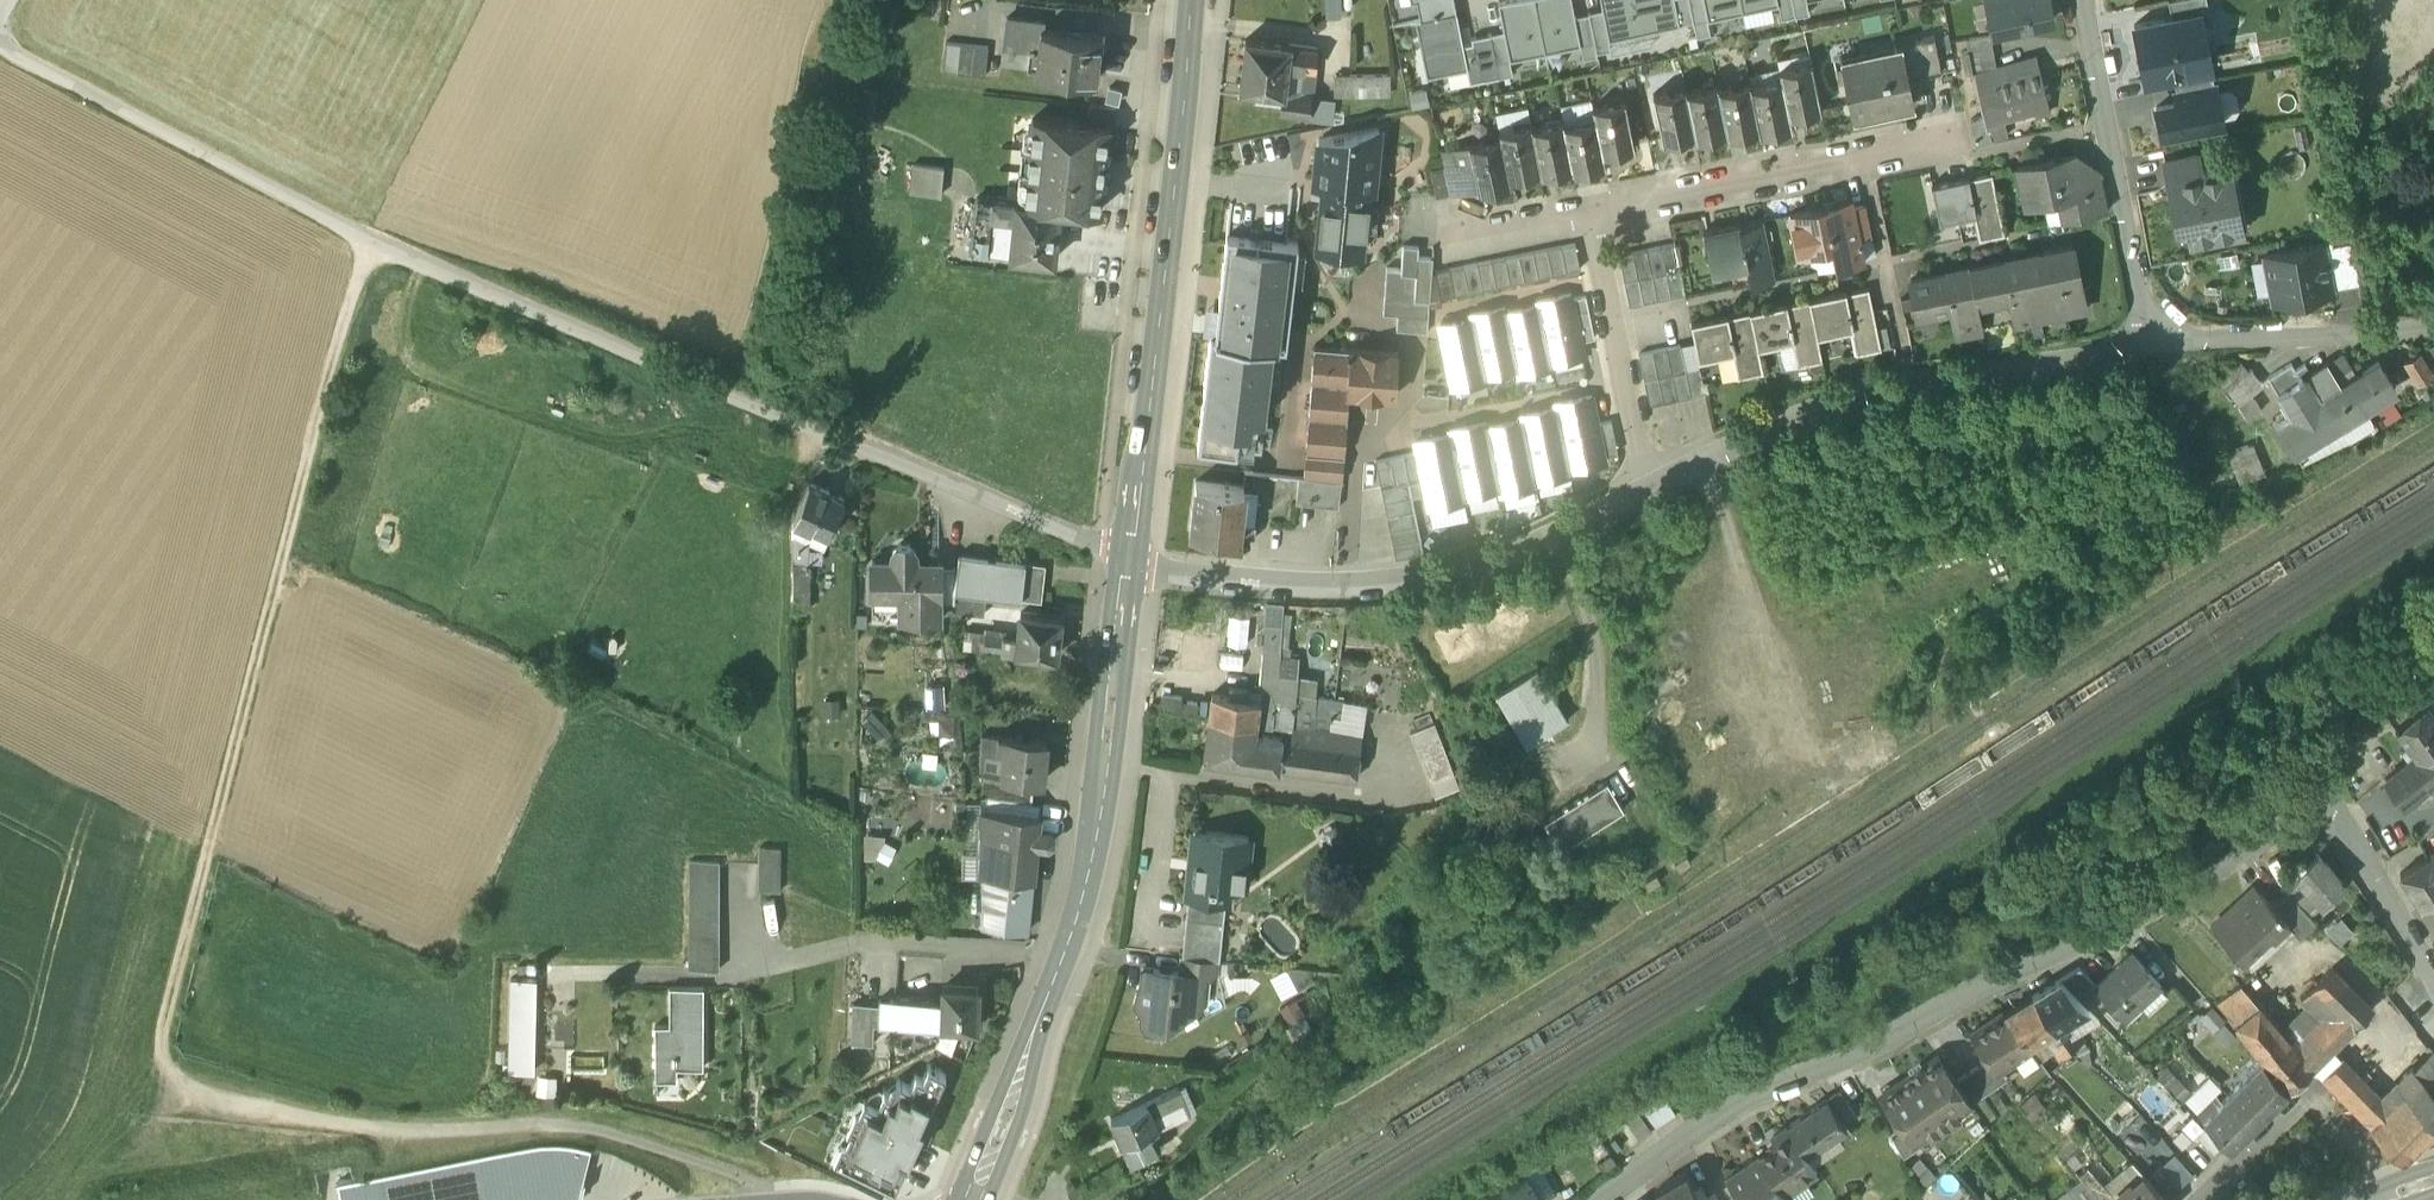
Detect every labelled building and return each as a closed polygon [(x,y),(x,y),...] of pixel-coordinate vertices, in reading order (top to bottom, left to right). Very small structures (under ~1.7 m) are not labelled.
[(1457,9),(1455,0),(1413,0),(1416,16),(1457,9)] [(1545,48),(1536,0),(1499,0),(1504,28),(1509,54),(1545,48)] [(1581,41),(1575,12),(1573,0),(1536,0),(1545,48),(1581,41)] [(1679,20),(1675,0),(1602,0),(1603,5),(1609,34),(1679,20)] [(1679,20),(1693,16),(1690,0),(1675,0),(1679,20)] [(1705,0),(1690,0),(1693,16),(1696,32),(1711,29),(1707,15),(1705,0)] [(1743,8),(1741,0),(1705,0),(1707,15),(1743,8)] [(1781,14),(1796,11),(1793,0),(1778,0),(1781,14)] [(1796,11),(1809,9),(1808,0),(1793,0),(1796,11)] [(1993,26),(2052,14),(2049,0),(1987,0),(1993,26)] [(2171,13),(2194,9),(2195,10),(2209,7),(2207,0),(2169,0),(2171,13)] [(1609,34),(1603,5),(1589,8),(1589,9),(1597,47),(1611,44),(1609,34)] [(1426,72),(1467,64),(1464,40),(1457,9),(1416,16),(1426,72)] [(1581,41),(1584,55),(1598,52),(1597,47),(1589,9),(1575,12),(1581,41)] [(2171,13),(2134,21),(2145,76),(2173,71),(2205,65),(2195,10),(2194,9),(2171,13)] [(1101,32),(1042,24),(1043,18),(1006,14),(1003,43),(1039,47),(1036,70),(1096,76),(1101,32)] [(1509,54),(1504,28),(1490,30),(1498,72),(1512,69),(1509,54)] [(1990,29),(1967,33),(1974,69),(1997,62),(1990,29)] [(1498,72),(1490,30),(1472,34),(1473,38),(1464,40),(1471,77),(1498,72)] [(1935,30),(1915,34),(1916,41),(1921,64),(1941,60),(1935,30)] [(1288,41),(1245,35),(1239,84),(1281,89),(1282,89),(1282,87),(1285,60),(1288,42),(1288,41)] [(989,43),(947,39),(944,68),(986,72),(989,43)] [(1916,41),(1842,57),(1852,107),(1908,96),(1902,68),(1921,64),(1916,41)] [(1306,44),(1288,42),(1285,60),(1303,64),(1306,44)] [(1997,62),(1974,69),(1983,110),(1971,114),(1976,138),(1992,133),(1989,123),(2002,119),(1999,111),(2005,110),(2005,111),(2035,103),(2036,109),(2050,105),(2036,51),(1997,62)] [(1814,58),(1782,65),(1784,76),(1791,109),(1823,103),(1814,58)] [(2205,65),(2173,71),(2176,86),(2213,79),(2210,64),(2205,65)] [(1387,71),(1334,71),(1334,91),(1386,91),(1387,71)] [(1784,76),(1752,83),(1760,123),(1761,126),(1793,120),(1791,109),(1784,76)] [(1751,79),(1719,86),(1727,126),(1728,130),(1760,123),(1752,83),(1751,79)] [(2176,86),(2171,87),(2174,101),(2217,93),(2214,79),(2213,79),(2176,86)] [(1718,82),(1686,88),(1695,129),(1695,133),(1727,126),(1719,86),(1718,82)] [(1685,84),(1652,91),(1662,136),(1695,129),(1686,88),(1685,84)] [(1310,90),(1282,87),(1282,89),(1281,89),(1279,106),(1308,110),(1310,90)] [(1107,102),(1120,103),(1121,91),(1108,90),(1107,102)] [(2174,101),(2156,105),(2162,133),(2223,121),(2217,93),(2174,101)] [(1623,96),(1591,103),(1593,115),(1600,148),(1633,141),(1623,96)] [(1116,105),(1090,102),(1088,116),(1114,119),(1116,105)] [(1593,115),(1562,122),(1571,163),(1572,166),(1603,160),(1600,148),(1593,115)] [(1109,125),(1033,117),(1030,147),(1021,146),(1021,147),(1022,148),(1020,168),(1019,168),(1019,169),(1027,170),(1024,200),(1060,204),(1100,209),(1109,125)] [(1561,117),(1531,124),(1539,165),(1540,169),(1571,163),(1562,122),(1561,117)] [(1530,120),(1498,127),(1500,134),(1508,172),(1539,165),(1531,124),(1530,120)] [(1380,126),(1318,139),(1314,180),(1324,181),(1317,244),(1361,248),(1368,185),(1373,186),(1380,126)] [(1500,134),(1468,141),(1473,163),(1478,186),(1509,179),(1508,172),(1500,134)] [(1468,141),(1454,143),(1459,166),(1473,163),(1468,141)] [(1473,163),(1459,166),(1454,143),(1439,146),(1444,165),(1449,191),(1478,186),(1473,163)] [(2077,151),(2017,164),(2025,198),(2059,191),(2064,214),(2090,209),(2082,173),(2077,151)] [(2197,156),(2165,162),(2169,180),(2178,179),(2178,177),(2200,173),(2197,156)] [(944,166),(913,163),(910,189),(941,193),(944,166)] [(1444,165),(1430,168),(1436,194),(1449,191),(1444,165)] [(1991,168),(1931,181),(1939,216),(1973,209),(1978,232),(2004,227),(1991,168)] [(2101,169),(2082,173),(2090,209),(2108,206),(2101,169)] [(2200,173),(2178,177),(2178,179),(2169,180),(2177,222),(2187,220),(2191,239),(2233,230),(2229,212),(2232,211),(2236,205),(2234,191),(2227,187),(2224,188),(2221,169),(2200,173)] [(1016,199),(978,194),(972,248),(1010,252),(1016,199)] [(1851,197),(1790,210),(1798,245),(1833,238),(1837,261),(1863,256),(1858,232),(1852,204),(1851,197)] [(1024,200),(1016,199),(1010,252),(1054,257),(1060,204),(1024,200)] [(1866,201),(1852,204),(1858,232),(1871,229),(1866,201)] [(1232,209),(1233,226),(1262,224),(1261,207),(1232,209)] [(1763,216),(1705,227),(1711,262),(1747,256),(1751,278),(1774,274),(1763,216)] [(1286,241),(1227,234),(1215,334),(1211,333),(1198,444),(1237,449),(1240,422),(1257,423),(1258,410),(1266,411),(1276,333),(1287,335),(1298,242),(1286,241)] [(2351,240),(2323,245),(2331,287),(2359,282),(2351,240)] [(1575,241),(1561,244),(1566,269),(1580,266),(1575,241)] [(1674,241),(1660,244),(1665,269),(1679,266),(1674,241)] [(1420,244),(1403,243),(1401,270),(1401,271),(1417,272),(1419,253),(1420,244)] [(1561,244),(1547,247),(1552,272),(1566,269),(1561,244)] [(1660,244),(1646,247),(1651,272),(1665,269),(1660,244)] [(2323,244),(2265,255),(2273,300),(2332,289),(2331,287),(2323,245),(2323,244)] [(2069,246),(2030,254),(2041,312),(2081,304),(2069,246)] [(1547,247),(1533,250),(1538,275),(1552,272),(1547,247)] [(1646,247),(1632,250),(1637,274),(1651,272),(1646,247)] [(1533,250),(1519,253),(1524,278),(1538,275),(1533,250)] [(1637,274),(1632,250),(1618,253),(1623,277),(1637,274)] [(1433,254),(1419,253),(1417,272),(1415,300),(1430,301),(1433,254)] [(1519,253),(1505,256),(1510,281),(1524,278),(1519,253)] [(2030,254),(1971,266),(1977,300),(2012,293),(2017,317),(2041,312),(2030,254)] [(1505,256),(1491,259),(1496,284),(1510,281),(1505,256)] [(1491,259),(1477,261),(1482,287),(1496,284),(1491,259)] [(1477,261),(1463,264),(1469,290),(1482,287),(1477,261)] [(1463,264),(1449,267),(1455,293),(1469,290),(1463,264)] [(1679,266),(1665,269),(1671,295),(1685,293),(1679,266)] [(1971,266),(1911,278),(1918,313),(1952,306),(1957,329),(1983,324),(1978,301),(1977,301),(1977,300),(1971,266)] [(1449,267),(1435,270),(1441,295),(1455,293),(1449,267)] [(1417,272),(1401,271),(1401,270),(1387,268),(1384,314),(1398,315),(1429,317),(1430,301),(1415,300),(1417,272)] [(1665,269),(1651,272),(1657,298),(1671,295),(1665,269)] [(1651,272),(1637,274),(1643,301),(1657,298),(1651,272)] [(1637,274),(1623,277),(1629,304),(1643,301),(1637,274)] [(1866,287),(1810,299),(1817,333),(1850,326),(1855,350),(1879,345),(1866,287)] [(1573,294),(1539,301),(1540,306),(1550,361),(1584,354),(1582,340),(1574,298),(1573,294)] [(1587,296),(1574,298),(1582,340),(1595,338),(1587,296)] [(1810,299),(1751,312),(1758,346),(1792,339),(1797,362),(1821,357),(1817,333),(1810,299)] [(1540,306),(1506,312),(1517,368),(1518,372),(1551,365),(1550,361),(1540,306)] [(1474,319),(1485,374),(1517,368),(1506,312),(1505,307),(1473,313),(1474,319)] [(1750,311),(1691,324),(1694,340),(1698,358),(1734,350),(1739,374),(1763,369),(1758,346),(1751,312),(1750,311)] [(1429,317),(1398,315),(1397,329),(1428,332),(1429,317)] [(1474,319),(1440,326),(1451,385),(1486,379),(1485,374),(1474,319)] [(1694,340),(1680,343),(1686,368),(1700,365),(1698,358),(1694,340)] [(1680,343),(1666,346),(1672,371),(1686,368),(1680,343)] [(1666,346),(1653,348),(1658,374),(1672,371),(1666,346)] [(1351,350),(1315,347),(1307,452),(1343,455),(1348,392),(1351,350)] [(1653,348),(1639,351),(1644,377),(1658,374),(1653,348)] [(2419,348),(2404,357),(2418,379),(2433,370),(2419,348)] [(1397,353),(1351,350),(1348,392),(1394,396),(1397,353)] [(2340,351),(2325,361),(2336,378),(2337,377),(2341,383),(2356,373),(2340,351)] [(2332,389),(2322,395),(2337,420),(2347,414),(2362,405),(2395,384),(2379,359),(2341,383),(2332,389)] [(2310,370),(2303,375),(2312,388),(2316,386),(2322,395),(2332,389),(2328,383),(2336,378),(2325,361),(2310,370)] [(2291,362),(2269,376),(2278,390),(2303,375),(2310,370),(2305,362),(2295,368),(2291,362)] [(1705,392),(1700,365),(1686,368),(1691,395),(1705,392)] [(2251,367),(2226,386),(2237,400),(2247,416),(2259,409),(2249,393),(2263,382),(2251,367)] [(1686,368),(1672,371),(1677,398),(1691,395),(1686,368)] [(1672,371),(1658,374),(1663,401),(1677,398),(1672,371)] [(1658,374),(1644,377),(1649,404),(1663,401),(1658,374)] [(2303,375),(2278,390),(2292,413),(2322,395),(2316,386),(2312,388),(2303,375)] [(2336,378),(2328,383),(2332,389),(2341,383),(2337,377),(2336,378)] [(2292,413),(2278,422),(2294,447),(2337,420),(2322,395),(2292,413)] [(1558,408),(1570,468),(1606,461),(1605,455),(1599,423),(1594,396),(1557,403),(1558,408)] [(2362,405),(2347,414),(2353,424),(2368,415),(2362,405)] [(1524,420),(1536,480),(1571,473),(1570,468),(1558,408),(1523,414),(1524,420)] [(1257,423),(1240,422),(1237,449),(1262,452),(1266,411),(1258,410),(1257,423)] [(1524,420),(1487,427),(1499,488),(1500,492),(1536,485),(1536,480),(1524,420)] [(1613,420),(1599,423),(1605,455),(1619,452),(1613,420)] [(1453,434),(1465,495),(1499,488),(1487,427),(1487,422),(1452,429),(1453,434)] [(1453,434),(1416,441),(1418,452),(1426,494),(1428,507),(1465,500),(1465,495),(1453,434)] [(2247,445),(2235,450),(2246,475),(2258,470),(2247,445)] [(1343,455),(1307,452),(1305,477),(1341,480),(1342,480),(1343,455)] [(1410,483),(1413,497),(1426,494),(1418,452),(1404,455),(1410,483)] [(1396,486),(1410,483),(1404,455),(1391,457),(1396,486)] [(1382,488),(1396,486),(1391,457),(1377,460),(1382,488)] [(1261,472),(1246,471),(1244,486),(1245,486),(1244,491),(1259,493),(1261,472)] [(1305,477),(1299,476),(1297,503),(1338,507),(1341,480),(1305,477)] [(1259,493),(1244,491),(1245,486),(1244,486),(1196,480),(1193,507),(1192,507),(1190,530),(1238,536),(1239,533),(1240,522),(1254,524),(1259,493)] [(1382,488),(1385,502),(1413,497),(1410,483),(1396,486),(1382,488)] [(845,499),(811,485),(795,522),(829,536),(845,499)] [(1385,502),(1388,516),(1415,511),(1413,497),(1385,502)] [(1388,516),(1391,530),(1418,525),(1415,511),(1388,516)] [(1254,524),(1240,522),(1239,533),(1254,535),(1255,524),(1254,524)] [(1391,530),(1393,544),(1421,539),(1418,525),(1391,530)] [(810,539),(794,532),(795,565),(810,564),(810,539)] [(1393,544),(1396,558),(1424,553),(1421,539),(1393,544)] [(894,551),(892,555),(892,564),(873,564),(873,594),(901,594),(901,619),(941,619),(941,604),(941,570),(941,565),(917,565),(917,556),(916,552),(914,548),(910,545),(906,544),(901,545),(897,547),(894,551)] [(1045,566),(959,557),(955,593),(986,597),(1041,603),(1045,566)] [(810,564),(795,565),(794,608),(811,608),(811,564),(810,564)] [(955,570),(941,570),(941,604),(955,603),(955,593),(955,570)] [(986,597),(955,593),(955,603),(955,615),(984,618),(986,597)] [(1276,703),(1296,706),(1297,695),(1300,661),(1281,659),(1285,606),(1266,604),(1260,689),(1266,689),(1265,695),(1271,696),(1270,704),(1276,703)] [(1229,615),(1228,643),(1247,644),(1248,616),(1229,615)] [(1062,620),(1021,616),(1018,638),(1017,653),(1032,655),(1041,656),(1057,658),(1062,620)] [(1005,637),(986,635),(984,650),(1003,652),(1005,637)] [(1018,638),(1005,637),(1003,652),(1017,653),(1018,638)] [(1537,664),(1495,690),(1496,691),(1497,690),(1527,737),(1525,738),(1526,739),(1568,713),(1567,712),(1566,713),(1537,666),(1538,665),(1537,664)] [(1250,689),(1231,687),(1229,697),(1213,695),(1210,718),(1256,724),(1259,708),(1260,703),(1261,701),(1250,700),(1250,689)] [(1319,698),(1297,695),(1296,706),(1294,725),(1293,729),(1315,727),(1317,713),(1319,698)] [(1167,707),(1197,711),(1198,701),(1168,698),(1167,707)] [(1345,703),(1319,698),(1317,713),(1344,717),(1345,703)] [(1296,706),(1276,703),(1275,710),(1273,726),(1285,728),(1287,728),(1288,724),(1294,725),(1296,706)] [(2396,730),(2416,756),(2419,760),(2433,748),(2433,715),(2427,706),(2396,730)] [(1275,710),(1259,708),(1256,724),(1273,726),(1275,710)] [(1256,724),(1210,718),(1205,759),(1252,764),(1256,742),(1253,742),(1256,724)] [(1436,724),(1411,734),(1435,796),(1460,786),(1436,724)] [(1315,727),(1293,729),(1294,734),(1287,733),(1287,728),(1285,728),(1285,731),(1283,738),(1313,742),(1314,738),(1360,744),(1362,735),(1315,727)] [(999,737),(982,735),(982,774),(1004,776),(1007,752),(997,751),(999,737)] [(1048,743),(999,737),(997,751),(1007,752),(1004,776),(1035,780),(1043,781),(1044,777),(1046,777),(1047,765),(1045,765),(1048,743)] [(1313,742),(1283,738),(1283,745),(1280,767),(1356,777),(1360,744),(1314,738),(1313,742)] [(1283,745),(1256,742),(1252,764),(1280,767),(1283,745)] [(2419,760),(2433,779),(2433,748),(2419,760)] [(2387,778),(2406,803),(2433,780),(2433,779),(2419,760),(2416,756),(2387,778)] [(1606,772),(1545,810),(1561,837),(1623,798),(1606,772)] [(1004,776),(982,774),(980,796),(1032,802),(1035,780),(1004,776)] [(1040,815),(980,809),(979,872),(982,872),(1034,877),(1037,844),(1049,846),(1053,842),(1054,835),(1051,831),(1039,829),(1040,815)] [(1249,833),(1196,827),(1188,893),(1226,898),(1227,883),(1243,884),(1249,833)] [(780,841),(760,841),(759,883),(779,884),(780,841)] [(1686,843),(1674,850),(1678,858),(1690,850),(1686,843)] [(2317,852),(2294,873),(2298,877),(2317,897),(2340,876),(2317,852)] [(720,855),(690,854),(688,961),(718,961),(720,855)] [(2401,874),(2421,907),(2433,899),(2433,854),(2401,874)] [(1655,862),(1643,869),(1647,876),(1659,869),(1655,862)] [(1034,877),(982,872),(984,926),(1028,930),(1034,877)] [(2317,897),(2298,877),(2287,887),(2306,907),(2317,897)] [(2254,883),(2211,923),(2245,959),(2287,920),(2288,919),(2272,902),(2254,883)] [(2287,887),(2272,902),(2288,919),(2287,920),(2299,933),(2316,918),(2306,907),(2287,887)] [(1226,898),(1188,893),(1186,912),(1224,916),(1226,898)] [(2421,907),(2433,928),(2433,899),(2421,907)] [(1224,916),(1186,912),(1182,950),(1219,955),(1224,916)] [(2342,914),(2327,923),(2337,939),(2352,930),(2342,914)] [(1219,955),(1182,950),(1180,967),(1180,969),(1199,971),(1211,973),(1218,967),(1219,955)] [(2131,950),(2096,982),(2105,991),(2124,1013),(2160,981),(2131,950)] [(1180,967),(1144,963),(1143,964),(1141,976),(1142,978),(1140,982),(1136,998),(1138,1000),(1143,1001),(1142,1014),(1147,1020),(1161,1021),(1168,1018),(1169,1000),(1194,1003),(1196,1001),(1199,971),(1180,969),(1180,967)] [(2096,982),(2079,963),(2060,975),(2087,1003),(2105,991),(2096,982)] [(1306,967),(1288,966),(1298,986),(1313,980),(1306,967)] [(2333,967),(2315,984),(2323,992),(2340,1011),(2355,1025),(2372,1008),(2333,967)] [(536,973),(521,973),(521,971),(518,971),(518,972),(512,972),(510,1065),(534,1065),(536,973)] [(2060,975),(2032,991),(2054,1023),(2061,1019),(2087,1003),(2060,975)] [(703,1060),(702,980),(669,981),(670,1019),(655,1019),(656,1074),(677,1074),(677,1061),(703,1060)] [(2258,1004),(2240,981),(2216,1002),(2235,1024),(2258,1004)] [(979,983),(943,982),(943,995),(942,1020),(978,1021),(979,983)] [(2315,984),(2301,997),(2310,1006),(2313,1003),(2317,999),(2323,992),(2315,984)] [(943,995),(879,991),(879,997),(879,1017),(942,1020),(943,995)] [(2032,991),(2004,1008),(2027,1039),(2048,1027),(2054,1023),(2032,991)] [(879,997),(853,995),(852,1035),(874,1036),(874,1017),(879,1017),(879,997)] [(2284,1034),(2258,1004),(2235,1024),(2265,1060),(2288,1039),(2284,1034)] [(2002,1007),(1972,1027),(1991,1055),(1999,1066),(2000,1065),(2030,1044),(2027,1039),(2004,1008),(2002,1007)] [(2340,1011),(2308,1041),(2309,1053),(2304,1058),(2312,1068),(2355,1025),(2340,1011)] [(2068,1028),(2061,1019),(2054,1023),(2062,1033),(2068,1028)] [(2303,1030),(2295,1022),(2284,1034),(2288,1039),(2291,1043),(2303,1030)] [(2054,1023),(2048,1027),(2056,1037),(2062,1033),(2054,1023)] [(2082,1037),(2075,1027),(2069,1027),(2068,1028),(2062,1033),(2071,1046),(2082,1037)] [(2056,1037),(2054,1038),(2053,1044),(2061,1054),(2071,1046),(2062,1033),(2056,1037)] [(2291,1043),(2288,1039),(2265,1060),(2290,1088),(2312,1068),(2304,1058),(2291,1043)] [(1911,1071),(1882,1090),(1904,1121),(1915,1138),(1917,1137),(1970,1101),(1955,1079),(1937,1053),(1923,1063),(1921,1060),(1910,1068),(1911,1071)] [(1991,1055),(1979,1063),(1994,1085),(2007,1076),(2000,1065),(1999,1066),(1991,1055)] [(2392,1109),(2341,1058),(2322,1077),(2373,1128),(2392,1109)] [(894,1183),(947,1068),(929,1060),(923,1072),(916,1069),(911,1080),(900,1076),(893,1079),(889,1087),(885,1086),(877,1101),(865,1096),(858,1109),(856,1108),(847,1126),(851,1128),(846,1139),(842,1138),(834,1155),(889,1181),(894,1183)] [(1979,1063),(1955,1079),(1970,1101),(1994,1085),(1979,1063)] [(2251,1076),(2205,1119),(2231,1147),(2288,1091),(2264,1064),(2251,1076)] [(2242,1066),(2196,1109),(2205,1119),(2251,1076),(2242,1066)] [(2164,1077),(2180,1094),(2188,1085),(2172,1069),(2164,1077)] [(2206,1069),(2183,1096),(2196,1108),(2219,1081),(2206,1069)] [(2372,1128),(2403,1159),(2433,1128),(2433,1089),(2423,1078),(2392,1109),(2373,1128),(2372,1128)] [(1147,1100),(1159,1125),(1192,1110),(1180,1085),(1147,1100)] [(1854,1112),(1839,1089),(1827,1096),(1843,1120),(1854,1112)] [(1662,1091),(1639,1107),(1653,1128),(1676,1112),(1662,1091)] [(1827,1096),(1788,1123),(1806,1150),(1824,1138),(1845,1124),(1843,1120),(1827,1096)] [(1159,1125),(1147,1100),(1112,1116),(1124,1142),(1152,1129),(1159,1125)] [(819,1135),(800,1126),(794,1129),(784,1151),(882,1196),(889,1181),(834,1155),(842,1138),(846,1139),(851,1128),(847,1126),(849,1122),(829,1112),(819,1135)] [(920,1139),(928,1143),(940,1116),(932,1112),(920,1139)] [(1904,1121),(1889,1131),(1903,1155),(1921,1143),(1917,1137),(1915,1138),(1904,1121)] [(1806,1150),(1788,1123),(1772,1133),(1777,1139),(1758,1152),(1783,1188),(1805,1174),(1816,1166),(1812,1159),(1806,1150)] [(1152,1129),(1124,1142),(1131,1160),(1159,1147),(1152,1129)] [(1824,1138),(1806,1150),(1812,1159),(1831,1147),(1824,1138)] [(342,1199),(578,1199),(590,1148),(562,1143),(534,1144),(338,1182),(342,1199)] [(1727,1173),(1745,1199),(1786,1199),(1789,1198),(1783,1188),(1758,1152),(1727,1173)] [(2161,1164),(2168,1184),(2188,1178),(2181,1157),(2161,1164)] [(1655,1189),(1662,1199),(1703,1199),(1686,1171),(1655,1189)] [(2093,1172),(2082,1179),(2097,1199),(2115,1199),(2113,1198),(2115,1196),(2093,1172)] [(1783,1188),(1789,1198),(1791,1199),(1795,1199),(1814,1188),(1805,1174),(1783,1188)] [(2132,1187),(2129,1184),(2115,1196),(2113,1198),(2115,1199),(2168,1199),(2145,1175),(2132,1187)] [(2082,1179),(2069,1190),(2076,1199),(2097,1199),(2082,1179)] [(1491,1199),(1537,1199),(1525,1180),(1491,1199)] [(1133,1199),(1152,1199),(1145,1190),(1133,1199)] [(2069,1190),(2055,1199),(2076,1199),(2069,1190)]
